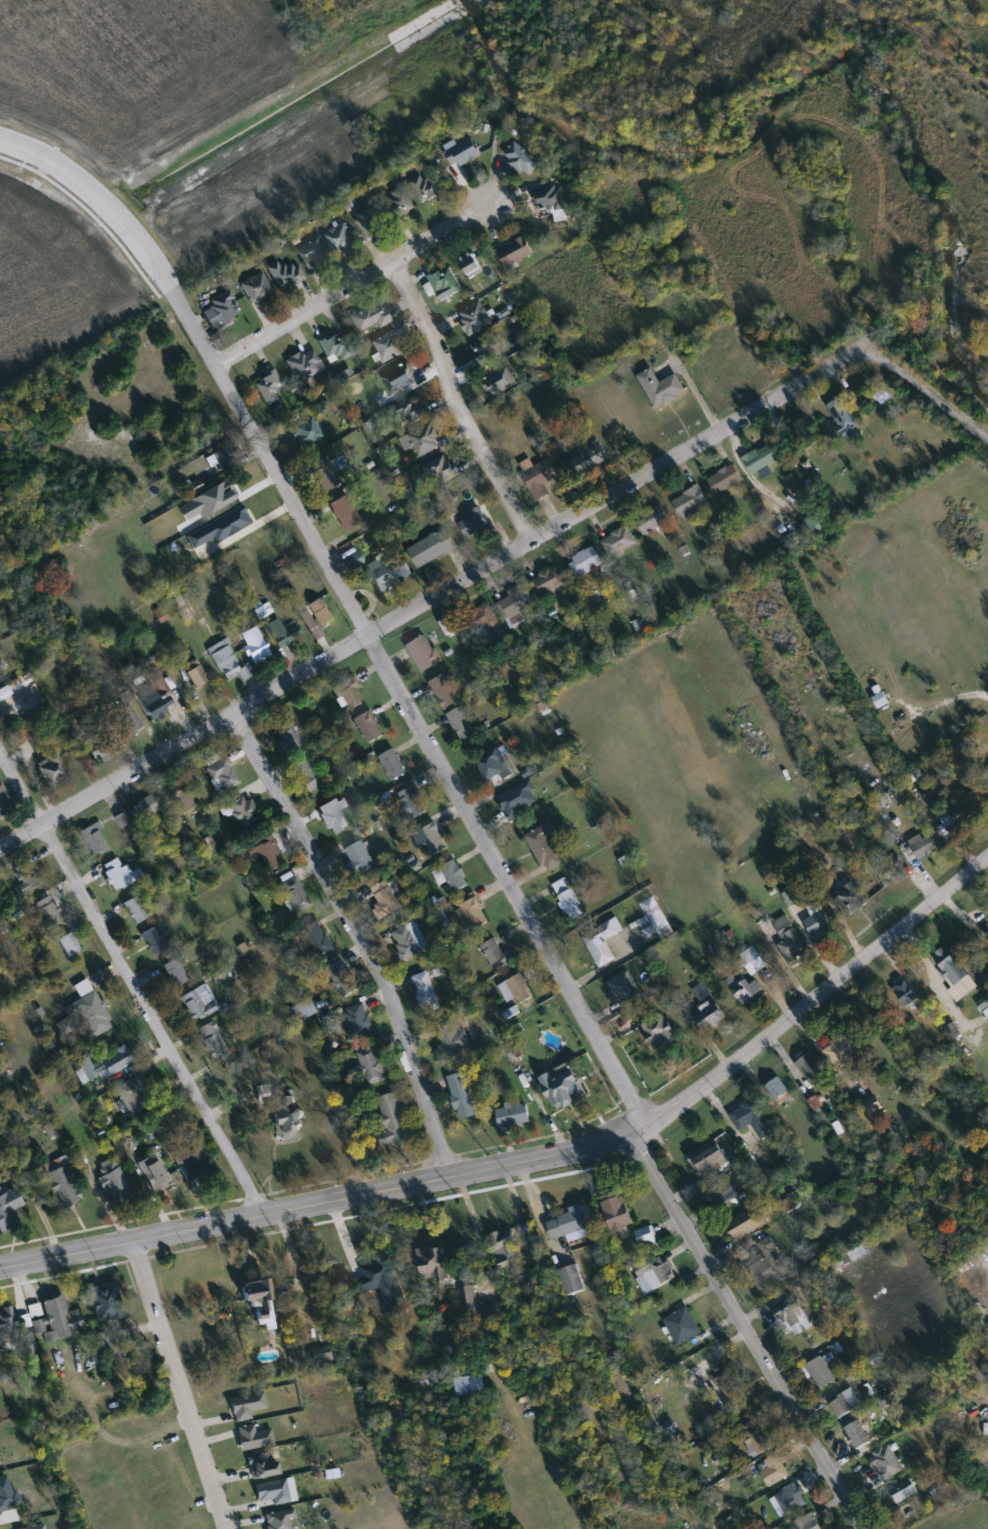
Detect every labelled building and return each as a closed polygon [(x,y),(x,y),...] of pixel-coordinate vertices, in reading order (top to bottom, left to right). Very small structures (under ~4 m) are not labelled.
[(444,153),(472,137),(483,155),(455,171),(444,153)] [(504,156),(516,141),(542,161),(530,177),(504,156)] [(422,203),(411,182),(433,171),(444,193),(422,203)] [(567,220),(556,222),(554,208),(538,210),(535,189),(561,185),(567,220)] [(417,198),(405,222),(384,212),(396,187),(417,198)] [(356,211),(379,205),(386,232),(363,238),(356,211)] [(324,235),(345,222),(360,245),(338,258),(324,235)] [(534,252),(507,267),(498,251),(525,236),(534,252)] [(309,273),(298,251),(320,239),(331,261),(309,273)] [(461,257),(475,252),(483,272),(469,277),(461,257)] [(298,259),(302,282),(274,287),(270,264),(298,259)] [(429,276),(452,266),(462,291),(440,301),(429,276)] [(240,283),(262,272),(273,295),(251,306),(240,283)] [(210,298),(230,291),(239,316),(218,323),(210,298)] [(359,333),(348,316),(378,298),(391,320),(379,328),(376,323),(359,333)] [(470,336),(458,314),(481,302),(493,324),(470,336)] [(383,363),(371,341),(394,329),(406,351),(383,363)] [(319,342),(340,331),(353,354),(339,361),(336,356),(329,360),(319,342)] [(483,368),(471,345),(495,333),(507,356),(483,368)] [(286,361),(313,347),(324,371),(297,384),(286,361)] [(417,382),(391,394),(383,375),(409,364),(417,382)] [(505,364),(518,383),(494,398),(482,380),(505,364)] [(638,376),(652,368),(661,383),(677,373),(687,391),(657,409),(638,376)] [(287,392),(266,405),(253,383),(274,371),(287,392)] [(394,406),(416,396),(426,417),(404,427),(394,406)] [(824,408),(841,396),(863,425),(846,437),(824,408)] [(809,450),(792,426),(807,416),(824,439),(809,450)] [(290,430),(312,418),(321,437),(299,448),(290,430)] [(408,436),(429,422),(443,444),(422,458),(408,436)] [(609,455),(575,484),(562,469),(596,440),(609,455)] [(213,455),(231,444),(240,459),(221,470),(213,455)] [(744,454),(773,445),(779,464),(750,473),(744,454)] [(424,466),(446,454),(458,475),(436,487),(424,466)] [(340,486),(322,493),(310,464),(328,457),(340,486)] [(537,501),(518,466),(530,460),(533,467),(549,458),(559,477),(544,485),(549,494),(537,501)] [(743,481),(717,495),(708,478),(734,464),(743,481)] [(237,493),(232,483),(250,473),(255,484),(237,493)] [(696,510),(681,517),(672,499),(700,486),(710,506),(697,513),(696,510)] [(329,503),(346,494),(361,522),(343,531),(329,503)] [(636,518),(661,504),(670,521),(645,534),(636,518)] [(489,506),(489,532),(463,532),(463,519),(471,519),(471,506),(489,506)] [(601,539),(629,526),(638,544),(610,558),(601,539)] [(459,548),(417,568),(407,548),(448,527),(459,548)] [(576,576),(570,557),(597,548),(603,568),(576,576)] [(404,560),(412,575),(379,592),(366,566),(386,555),(392,567),(404,560)] [(536,599),(528,580),(557,567),(566,586),(536,599)] [(503,597),(508,597),(508,589),(526,589),(526,613),(503,613),(503,597)] [(308,605),(320,599),(331,620),(319,626),(308,605)] [(468,614),(490,604),(500,624),(478,634),(468,614)] [(268,625),(277,620),(286,634),(296,628),(300,636),(281,647),(268,625)] [(270,656),(252,665),(238,635),(257,626),(270,656)] [(443,661),(422,673),(407,647),(427,634),(443,661)] [(222,680),(209,647),(228,639),(241,673),(222,680)] [(180,677),(198,664),(210,680),(192,693),(180,677)] [(442,710),(430,681),(447,674),(459,703),(442,710)] [(365,703),(348,712),(335,686),(352,677),(365,703)] [(167,695),(174,709),(151,721),(135,690),(150,682),(159,699),(167,695)] [(116,714),(128,705),(144,727),(131,735),(116,714)] [(462,741),(447,715),(463,707),(477,732),(462,741)] [(368,744),(356,718),(373,711),(384,737),(368,744)] [(291,754),(274,733),(288,721),(306,742),(291,754)] [(25,741),(18,743),(14,728),(22,726),(25,741)] [(88,756),(88,734),(112,733),(112,756),(88,756)] [(50,744),(41,751),(33,741),(43,734),(50,744)] [(380,757),(395,749),(408,773),(393,781),(380,757)] [(486,783),(478,757),(505,749),(513,775),(486,783)] [(49,786),(34,762),(54,750),(68,774),(49,786)] [(218,793),(206,766),(227,756),(239,785),(218,793)] [(323,784),(307,792),(293,765),(309,757),(323,784)] [(196,806),(179,815),(164,787),(181,778),(196,806)] [(425,816),(404,821),(396,790),(417,785),(425,816)] [(10,808),(0,814),(0,790),(10,808)] [(161,809),(138,825),(127,810),(149,794),(161,809)] [(245,794),(262,819),(244,831),(227,807),(245,794)] [(337,803),(345,798),(350,806),(342,810),(351,826),(333,836),(317,808),(335,798),(337,803)] [(131,822),(121,828),(115,818),(125,811),(131,822)] [(80,832),(96,823),(110,849),(94,858),(80,832)] [(433,857),(420,831),(436,823),(449,849),(433,857)] [(545,873),(526,836),(551,823),(557,834),(548,838),(562,864),(545,873)] [(260,857),(253,862),(244,849),(266,832),(286,860),(270,871),(260,857)] [(932,834),(940,853),(910,865),(902,844),(921,836),(922,838),(932,834)] [(376,867),(358,875),(346,850),(364,841),(376,867)] [(113,891),(102,866),(117,859),(124,875),(138,868),(143,878),(113,891)] [(907,876),(883,886),(876,869),(900,859),(907,876)] [(433,874),(456,860),(471,884),(455,894),(448,883),(440,887),(433,874)] [(12,876),(34,868),(40,887),(18,894),(12,876)] [(278,885),(294,875),(311,905),(295,914),(278,885)] [(585,916),(569,922),(554,885),(569,878),(585,916)] [(402,909),(381,920),(374,908),(380,905),(371,890),(387,881),(402,909)] [(849,918),(834,898),(851,884),(867,905),(849,918)] [(123,904),(138,895),(149,917),(134,925),(123,904)] [(658,934),(648,940),(638,922),(647,917),(641,905),(655,897),(674,932),(661,940),(658,934)] [(463,902),(481,898),(488,926),(470,931),(463,902)] [(44,930),(36,910),(54,903),(62,923),(44,930)] [(804,921),(814,916),(809,909),(820,903),(836,931),(817,942),(804,921)] [(784,942),(775,921),(789,915),(805,954),(787,962),(780,944),(784,942)] [(335,949),(318,959),(301,930),(319,920),(335,949)] [(583,936),(617,920),(623,932),(606,940),(616,961),(598,969),(583,936)] [(430,947),(406,962),(391,936),(415,921),(430,947)] [(154,956),(141,935),(155,926),(168,948),(154,956)] [(58,940),(72,933),(81,950),(68,957),(58,940)] [(512,963),(494,972),(481,946),(499,937),(512,963)] [(947,946),(970,976),(956,987),(933,957),(947,946)] [(767,965),(752,976),(738,958),(753,947),(767,965)] [(189,980),(174,989),(162,967),(176,958),(189,980)] [(326,968),(343,959),(359,989),(342,999),(326,968)] [(414,976),(430,972),(438,1004),(422,1008),(414,976)] [(620,1008),(609,981),(631,972),(643,999),(620,1008)] [(756,980),(765,990),(744,1007),(724,983),(736,973),(748,987),(756,980)] [(86,1041),(82,1033),(87,1030),(79,1016),(71,1021),(64,1008),(81,998),(74,986),(87,979),(113,1027),(86,1041)] [(907,1006),(893,987),(904,979),(918,998),(907,1006)] [(186,1016),(186,990),(212,990),(212,1016),(186,1016)] [(676,1038),(653,1048),(640,1020),(646,1017),(643,1010),(660,1002),(676,1038)] [(375,1032),(355,1040),(344,1011),(363,1003),(375,1032)] [(213,1058),(196,1029),(212,1020),(229,1049),(213,1058)] [(436,1026),(464,1021),(470,1053),(442,1059),(436,1026)] [(826,1050),(843,1034),(861,1053),(844,1069),(826,1050)] [(93,1063),(126,1046),(135,1063),(101,1080),(98,1076),(88,1081),(78,1061),(89,1056),(93,1063)] [(358,1052),(379,1046),(389,1080),(368,1087),(358,1052)] [(816,1087),(794,1062),(808,1050),(829,1075),(816,1087)] [(557,1110),(541,1077),(571,1062),(587,1096),(557,1110)] [(478,1115),(460,1120),(448,1076),(465,1072),(478,1115)] [(114,1089),(140,1073),(150,1089),(139,1096),(146,1107),(131,1117),(114,1089)] [(765,1087),(779,1077),(790,1091),(776,1102),(765,1087)] [(411,1138),(381,1146),(378,1134),(387,1132),(378,1097),(399,1092),(411,1138)] [(776,1132),(762,1141),(752,1125),(741,1132),(730,1115),(755,1099),(776,1132)] [(299,1101),(302,1138),(276,1140),(273,1104),(299,1101)] [(499,1106),(529,1106),(529,1126),(499,1126),(499,1106)] [(689,1158),(719,1141),(730,1162),(700,1178),(689,1158)] [(183,1154),(199,1145),(213,1169),(188,1184),(179,1168),(188,1162),(183,1154)] [(138,1162),(155,1154),(170,1184),(153,1193),(138,1162)] [(133,1194),(112,1204),(94,1168),(114,1157),(133,1194)] [(44,1173),(68,1163),(83,1200),(60,1210),(44,1173)] [(739,1194),(716,1208),(707,1192),(730,1179),(739,1194)] [(21,1224),(0,1232),(0,1190),(1,1192),(16,1187),(23,1207),(15,1210),(21,1224)] [(600,1198),(622,1189),(635,1225),(614,1233),(600,1198)] [(594,1228),(553,1238),(548,1220),(570,1214),(569,1208),(587,1203),(594,1228)] [(725,1224),(757,1208),(766,1225),(734,1242),(725,1224)] [(636,1231),(652,1225),(660,1246),(643,1252),(636,1231)] [(498,1265),(489,1239),(514,1231),(522,1258),(498,1265)] [(787,1275),(759,1289),(750,1269),(767,1260),(759,1243),(771,1237),(778,1251),(776,1252),(787,1275)] [(425,1279),(420,1249),(447,1245),(454,1285),(436,1288),(435,1277),(425,1279)] [(633,1270),(663,1253),(677,1277),(647,1294),(633,1270)] [(371,1264),(390,1257),(408,1304),(389,1311),(371,1264)] [(584,1291),(566,1295),(560,1269),(579,1265),(584,1291)] [(259,1330),(256,1300),(244,1301),(242,1282),(269,1279),(275,1329),(259,1330)] [(96,1322),(88,1287),(115,1282),(123,1317),(96,1322)] [(460,1287),(476,1286),(477,1311),(461,1311),(460,1287)] [(35,1335),(32,1321),(46,1318),(42,1300),(63,1295),(67,1312),(79,1309),(85,1333),(46,1342),(44,1333),(35,1335)] [(775,1315),(798,1300),(814,1325),(790,1339),(775,1315)] [(679,1346),(664,1319),(688,1306),(703,1333),(679,1346)] [(22,1347),(0,1351),(0,1310),(14,1307),(17,1318),(27,1316),(30,1326),(19,1328),(22,1347)] [(838,1379),(822,1391),(805,1367),(822,1355),(838,1379)] [(746,1399),(730,1407),(716,1379),(732,1371),(746,1399)] [(454,1379),(471,1376),(473,1395),(457,1397),(454,1379)] [(830,1404),(850,1390),(861,1405),(841,1419),(830,1404)] [(266,1409),(251,1412),(252,1419),(234,1422),(230,1398),(263,1392),(266,1409)] [(858,1454),(845,1426),(860,1419),(874,1447),(858,1454)] [(237,1428),(254,1424),(256,1432),(270,1428),(274,1444),(243,1452),(237,1428)] [(274,1451),(280,1473),(255,1481),(248,1459),(274,1451)] [(760,1463),(781,1456),(789,1478),(768,1486),(760,1463)] [(898,1504),(889,1489),(911,1477),(919,1492),(898,1504)] [(259,1508),(255,1484),(287,1479),(291,1502),(259,1508)] [(771,1499),(793,1483),(808,1502),(785,1518),(771,1499)] [(290,1509),(294,1528),(266,1528),(264,1515),(290,1509)] [(814,1518),(821,1528),(798,1528),(797,1528),(814,1518)]
